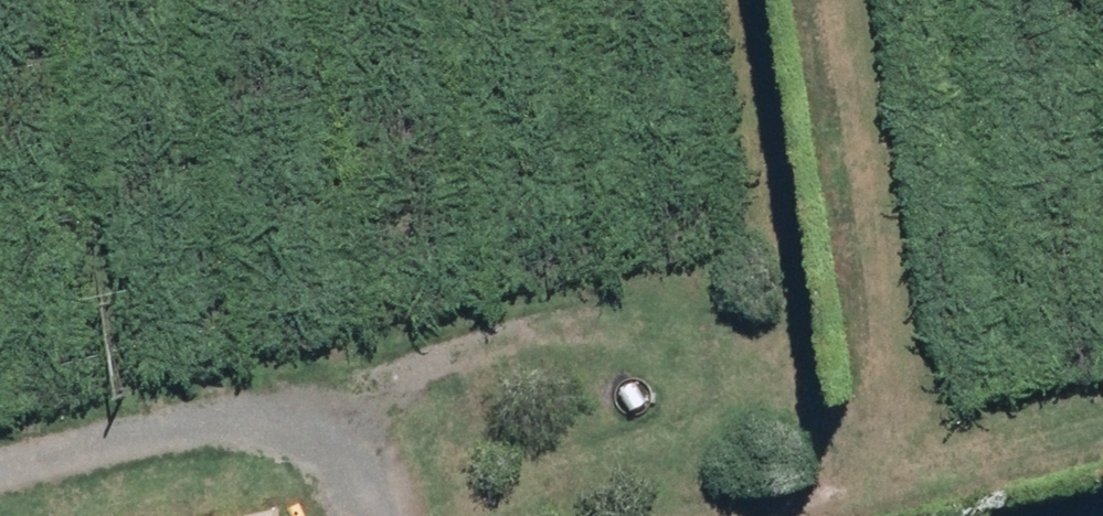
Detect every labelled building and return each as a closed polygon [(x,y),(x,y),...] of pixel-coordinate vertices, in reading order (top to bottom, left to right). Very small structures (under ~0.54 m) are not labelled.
[(295,500),(227,515),(299,515),(295,500)]
